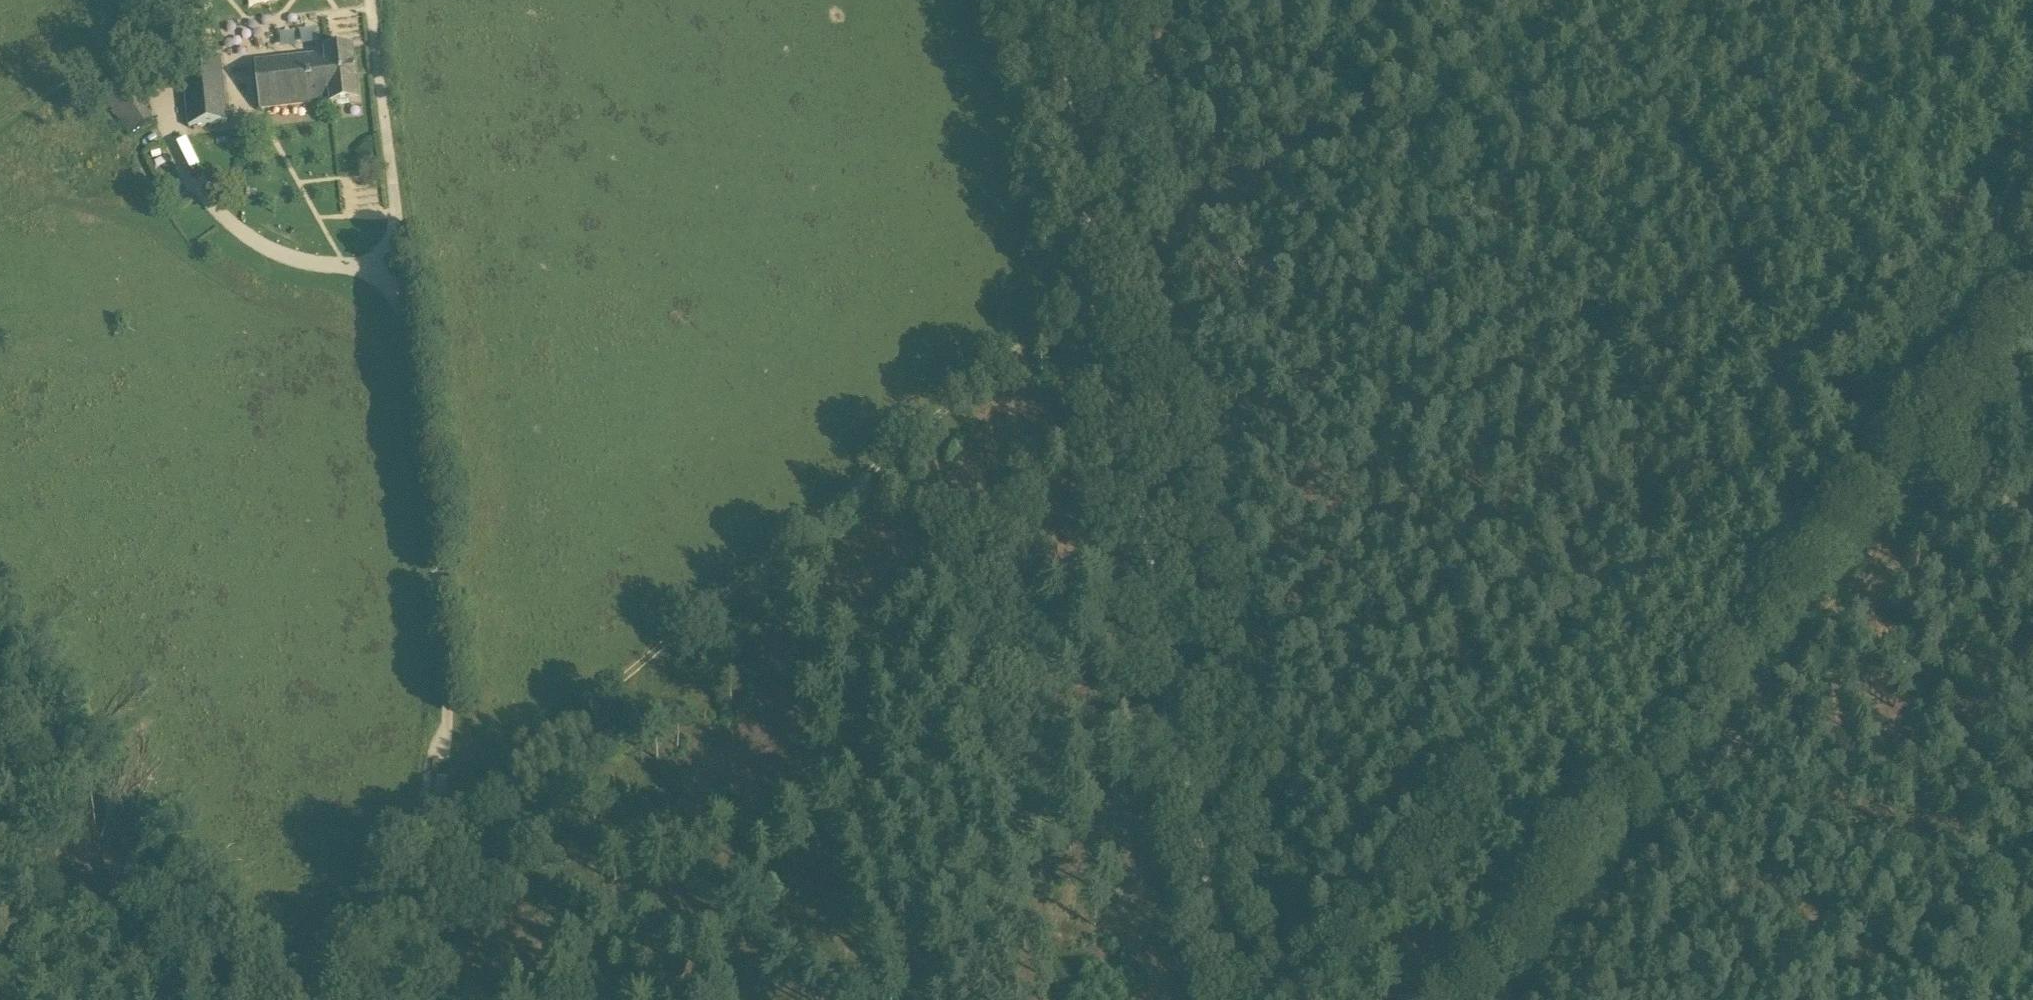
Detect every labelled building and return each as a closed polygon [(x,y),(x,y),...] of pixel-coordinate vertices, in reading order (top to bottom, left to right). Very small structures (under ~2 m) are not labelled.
[(324,53),(324,55),(253,64),(259,109),(330,100),(331,104),(356,101),(350,49),(324,53)] [(227,122),(220,57),(180,61),(187,127),(227,122)]
